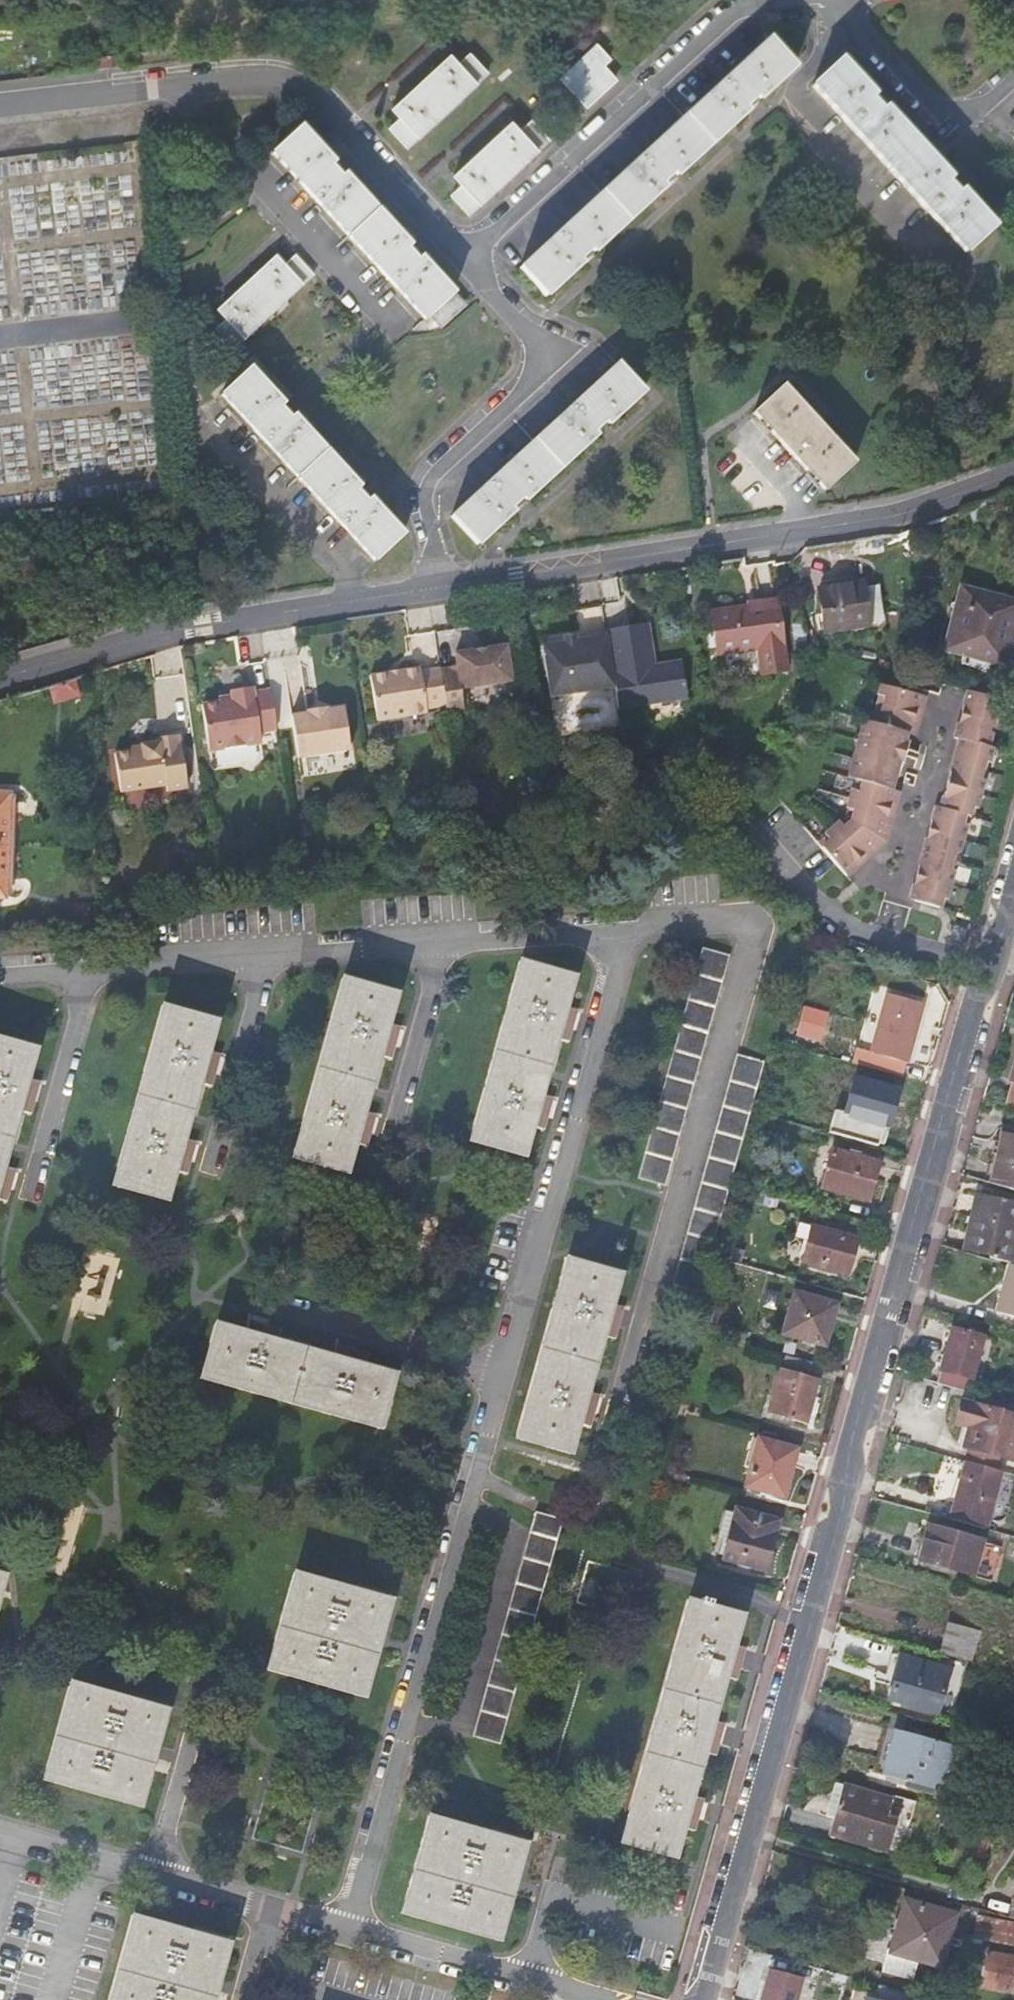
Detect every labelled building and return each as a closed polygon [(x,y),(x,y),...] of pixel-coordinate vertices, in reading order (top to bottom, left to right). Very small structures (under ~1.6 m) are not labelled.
[(767,38),(519,266),(545,296),(581,262),(577,258),(590,248),(592,251),(664,186),(660,182),(672,172),(676,175),(747,109),(743,106),(755,96),(758,100),(794,67),(767,38)] [(596,41),(559,75),(586,104),(615,78),(601,64),(610,56),(596,41)] [(450,51),(390,106),(398,115),(387,126),(405,146),(488,71),(469,51),(459,61),(450,51)] [(840,58),(811,84),(965,252),(993,226),(961,191),(958,194),(947,182),(950,177),(885,107),(882,111),(870,98),(873,94),(840,58)] [(451,175),(479,204),(550,138),(531,118),(519,128),(511,119),(451,175)] [(334,161),(301,127),(272,153),(425,317),(432,312),(442,324),(465,303),(421,257),(416,262),(404,249),(409,244),(345,173),(341,178),(330,165),(334,161)] [(276,255),(216,310),(224,318),(213,328),(231,349),(314,273),(296,253),(284,263),(276,255)] [(615,362),(450,515),(477,544),(512,510),(509,507),(521,496),(523,499),(594,434),(592,432),(604,419),(607,423),(642,391),(615,362)] [(283,404),(249,367),(220,394),(375,559),(402,533),(370,499),(367,502),(355,490),(359,486),(293,415),(290,420),(279,407),(283,404)] [(852,463),(781,385),(752,411),(824,489),(852,463)] [(862,582),(819,589),(825,630),(870,623),(870,620),(885,618),(878,583),(863,585),(862,582)] [(1013,640),(1013,600),(958,584),(942,650),(1007,667),(1013,640)] [(763,673),(787,670),(775,599),(757,602),(757,604),(711,612),(719,653),(759,648),(763,673)] [(648,624),(606,630),(607,636),(615,688),(619,709),(688,699),(682,661),(655,666),(648,667),(646,659),(654,658),(648,624)] [(615,688),(607,636),(577,641),(564,643),(543,646),(551,698),(615,688)] [(508,648),(456,654),(458,668),(441,671),(446,705),(448,716),(465,713),(461,690),(512,684),(508,648)] [(655,666),(654,658),(646,659),(648,667),(655,666)] [(421,667),(371,676),(379,721),(428,712),(428,709),(446,705),(441,671),(440,669),(421,671),(421,667)] [(233,698),(203,702),(210,749),(262,741),(261,730),(277,727),(271,687),(255,690),(254,684),(232,688),(233,698)] [(833,845),(826,851),(845,872),(863,856),(868,862),(885,847),(889,833),(883,831),(888,811),(895,812),(897,804),(893,802),(896,792),(888,791),(895,765),(903,767),(908,768),(913,751),(908,749),(900,747),(903,738),(908,740),(911,729),(918,731),(922,714),(916,712),(920,699),(922,693),(914,691),(912,697),(881,688),(877,702),(884,703),(880,722),(873,720),(868,739),(863,756),(856,754),(852,768),(859,770),(856,781),(863,784),(860,795),(852,793),(847,812),(856,815),(853,826),(847,832),(840,825),(826,837),(833,845)] [(946,812),(940,810),(937,824),(930,823),(923,848),(929,849),(923,871),(917,870),(911,893),(918,895),(915,906),(937,912),(939,902),(946,903),(953,878),(946,876),(951,854),(958,856),(965,832),(958,831),(961,816),(967,817),(970,807),(977,809),(983,785),(977,784),(982,762),(989,764),(994,751),(987,749),(990,734),(984,732),(989,713),(995,715),(1000,700),(964,691),(959,708),(967,710),(962,728),(955,726),(951,740),(958,742),(955,755),(961,757),(955,778),(950,776),(949,778),(943,800),(949,802),(946,812)] [(926,701),(920,699),(916,712),(922,714),(926,701)] [(877,702),(873,720),(880,722),(884,703),(877,702)] [(308,713),(293,715),(299,758),(351,750),(345,707),(329,710),(328,707),(308,710),(308,713)] [(959,708),(955,726),(962,728),(967,710),(959,708)] [(1003,728),(995,715),(989,713),(984,732),(990,734),(1003,728)] [(914,742),(918,731),(911,729),(908,740),(910,741),(914,742)] [(127,752),(116,753),(122,792),(168,785),(168,791),(189,788),(182,746),(176,746),(174,736),(157,739),(158,742),(142,745),(143,749),(127,752)] [(861,738),(856,754),(863,756),(868,739),(861,738)] [(908,749),(910,741),(908,740),(903,738),(900,747),(908,749)] [(955,755),(950,776),(955,778),(961,757),(955,755)] [(985,780),(989,764),(982,762),(977,784),(983,785),(985,780)] [(896,792),(903,767),(895,765),(888,791),(896,792)] [(849,779),(856,781),(859,770),(852,768),(849,779)] [(856,781),(852,793),(860,795),(863,784),(856,781)] [(0,793),(0,847),(7,847),(9,793),(0,793)] [(940,810),(946,812),(949,802),(943,800),(940,810)] [(974,819),(977,809),(970,807),(967,817),(969,817),(974,819)] [(933,809),(930,823),(937,824),(940,810),(933,809)] [(889,833),(895,812),(888,811),(883,831),(889,833)] [(845,820),(840,825),(847,832),(853,826),(856,815),(847,812),(845,820)] [(965,832),(969,817),(967,817),(961,816),(958,831),(965,832)] [(819,843),(826,851),(833,845),(826,837),(819,843)] [(963,871),(958,856),(951,854),(946,876),(953,878),(963,871)] [(850,877),(868,862),(863,856),(845,872),(850,877)] [(907,904),(915,906),(918,895),(911,893),(909,893),(907,904)] [(961,954),(963,942),(951,938),(948,950),(961,954)] [(639,1177),(665,1184),(729,955),(703,948),(699,959),(678,1037),(657,1113),(639,1177)] [(573,977),(519,962),(470,1138),(523,1154),(532,1125),(540,1127),(549,1097),(541,1094),(556,1037),(565,1039),(574,1008),(565,1005),(573,977)] [(343,979),(293,1157),(346,1172),(355,1141),(363,1143),(371,1113),(364,1111),(379,1054),(387,1056),(396,1025),(388,1023),(395,994),(343,979)] [(858,1064),(902,1076),(905,1061),(907,1061),(923,1002),(888,993),(872,1053),(858,1048),(854,1063),(855,1063),(858,1064)] [(162,1005),(112,1185),(166,1199),(174,1170),(184,1173),(192,1141),(183,1137),(199,1083),(207,1085),(216,1053),(207,1051),(217,1020),(162,1005)] [(818,1040),(826,1013),(805,1007),(798,1034),(818,1040)] [(2,1201),(10,1172),(1,1169),(17,1108),(27,1111),(35,1082),(26,1079),(33,1049),(0,1040),(0,1200),(2,1201)] [(763,1061),(744,1056),(739,1054),(735,1066),(707,1165),(691,1219),(673,1283),(699,1290),(763,1061)] [(854,1063),(836,1058),(833,1074),(854,1079),(854,1078),(858,1064),(855,1063),(854,1063)] [(1013,1108),(1013,1069),(1011,1078),(1012,1081),(1005,1105),(1013,1108)] [(889,1122),(898,1090),(854,1078),(854,1079),(845,1111),(889,1122)] [(1013,1191),(1013,1131),(1003,1128),(992,1184),(1013,1191)] [(867,1197),(876,1165),(831,1152),(823,1185),(867,1197)] [(978,1195),(973,1217),(977,1218),(983,1196),(978,1195)] [(1010,1262),(1013,1246),(1013,1205),(983,1196),(977,1218),(973,1217),(965,1247),(987,1253),(988,1257),(1010,1262)] [(847,1272),(856,1238),(812,1226),(803,1260),(847,1272)] [(612,1336),(621,1307),(621,1306),(611,1303),(619,1273),(566,1259),(518,1435),(570,1451),(578,1421),(588,1423),(596,1394),(585,1391),(602,1334),(612,1336)] [(1010,1262),(996,1308),(1013,1314),(1013,1264),(1010,1262)] [(826,1343),(836,1304),(795,1293),(784,1331),(826,1343)] [(216,1326),(202,1377),(215,1380),(379,1426),(388,1391),(393,1375),(365,1366),(367,1357),(337,1349),(335,1358),(274,1341),(277,1332),(248,1324),(245,1333),(216,1326)] [(936,1381),(968,1391),(984,1336),(953,1326),(936,1381)] [(814,1361),(786,1353),(770,1412),(805,1422),(817,1379),(809,1376),(814,1361)] [(965,1402),(959,1425),(960,1425),(966,1427),(961,1446),(968,1448),(988,1454),(1011,1460),(1013,1450),(1013,1416),(965,1402)] [(961,1446),(966,1427),(960,1425),(955,1444),(961,1446)] [(783,1495),(796,1448),(760,1438),(747,1485),(783,1495)] [(988,1454),(968,1448),(965,1460),(985,1465),(988,1454)] [(965,1460),(950,1518),(986,1528),(1003,1470),(985,1465),(965,1460)] [(952,1498),(962,1467),(945,1462),(935,1492),(952,1498)] [(765,1572),(779,1520),(736,1507),(722,1560),(765,1572)] [(723,1555),(735,1514),(725,1511),(718,1537),(723,1538),(718,1553),(723,1555)] [(536,1512),(530,1532),(495,1658),(473,1735),(500,1742),(563,1519),(536,1512)] [(973,1576),(983,1540),(929,1524),(918,1560),(973,1576)] [(597,1564),(588,1562),(578,1602),(629,1615),(640,1576),(597,1564)] [(295,1573),(269,1667),(279,1671),(363,1695),(385,1614),(389,1599),(295,1573)] [(638,1780),(621,1840),(673,1854),(681,1824),(689,1826),(698,1796),(689,1793),(703,1748),(711,1751),(720,1720),(711,1717),(719,1690),(724,1674),(732,1675),(741,1646),(732,1644),(740,1615),(688,1601),(686,1611),(638,1780)] [(940,1652),(968,1660),(976,1630),(948,1621),(940,1652)] [(938,1712),(951,1669),(901,1655),(889,1698),(938,1712)] [(162,1722),(166,1709),(70,1683),(44,1777),(52,1779),(139,1804),(162,1722)] [(949,1744),(887,1727),(875,1772),(911,1781),(910,1785),(937,1793),(938,1788),(955,1792),(963,1763),(946,1759),(949,1744)] [(967,1749),(949,1744),(946,1759),(963,1763),(967,1749)] [(843,1783),(828,1832),(888,1850),(896,1820),(887,1817),(893,1798),(843,1783)] [(429,1816),(404,1910),(419,1914),(498,1936),(520,1857),(524,1844),(429,1816)] [(940,1963),(954,1915),(905,1901),(891,1950),(884,1948),(879,1969),(912,1978),(918,1958),(940,1963)] [(977,1914),(973,1935),(1013,1944),(1013,1922),(977,1914)] [(110,1999),(212,1999),(223,1958),(228,1942),(133,1916),(110,1999)] [(988,1949),(981,1985),(1013,1991),(1013,1987),(1013,1954),(988,1949)] [(769,1967),(760,1999),(797,1999),(803,1977),(769,1967)] [(911,1983),(912,1978),(879,1969),(877,1974),(911,1983)]
